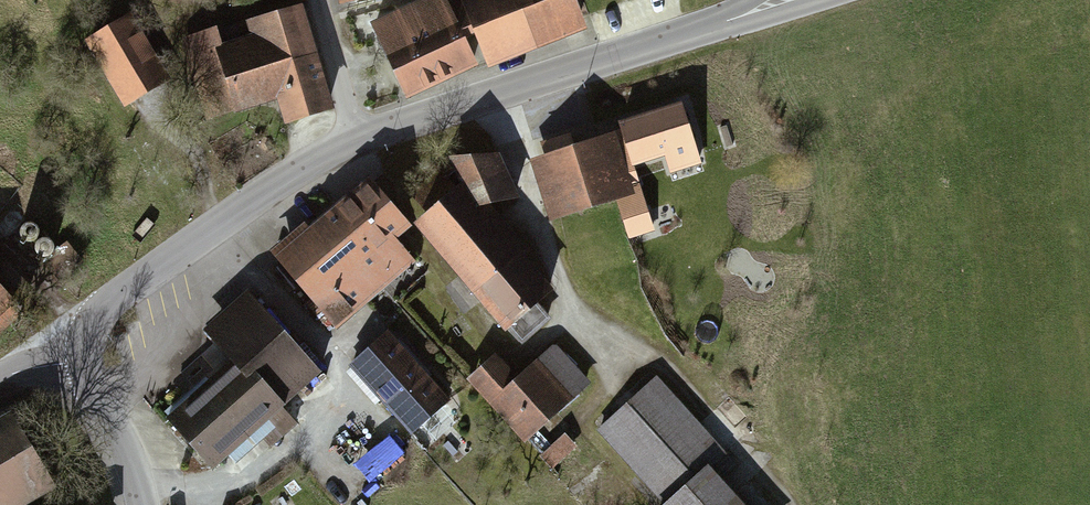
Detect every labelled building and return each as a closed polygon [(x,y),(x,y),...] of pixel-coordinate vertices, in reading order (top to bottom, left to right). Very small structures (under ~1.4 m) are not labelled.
[(344,11),(403,0),(342,0),(344,11)] [(374,27),(409,105),(483,72),(451,0),(434,0),(374,27)] [(491,71),(591,32),(578,0),(462,0),(491,71)] [(307,4),(183,43),(209,126),(280,103),(290,134),(343,117),(307,4)] [(135,17),(88,45),(128,114),(175,87),(135,17)] [(704,88),(615,117),(631,174),(681,159),(687,177),(729,166),(704,88)] [(618,134),(533,162),(554,225),(639,198),(631,174),(618,134)] [(466,189),(418,229),(508,335),(556,294),(525,260),(532,255),(496,208),(521,205),(502,158),(451,161),(466,189)] [(306,226),(271,256),(338,334),(414,269),(395,246),(412,232),(374,189),(343,215),(339,209),(312,232),(306,226)] [(0,288),(0,311),(12,300),(0,288)] [(324,377),(254,293),(205,334),(233,367),(169,420),(227,489),(301,428),(285,409),(324,377)] [(454,404),(392,337),(353,372),(415,440),(454,404)] [(501,358),(470,384),(525,450),(594,393),(558,350),(520,381),(501,358)] [(661,379),(601,434),(667,504),(748,504),(726,481),(742,467),(661,379)] [(0,421),(0,504),(38,504),(57,494),(11,415),(0,421)] [(585,459),(568,439),(542,462),(559,482),(585,459)]
